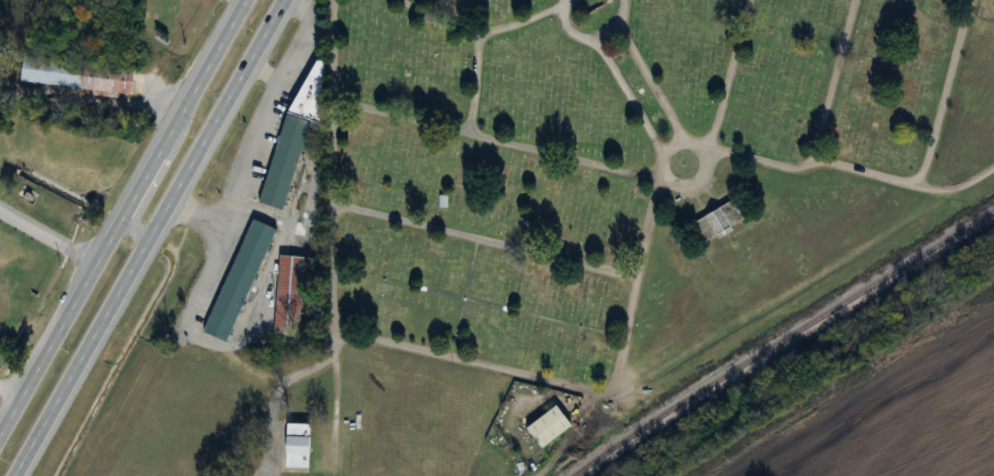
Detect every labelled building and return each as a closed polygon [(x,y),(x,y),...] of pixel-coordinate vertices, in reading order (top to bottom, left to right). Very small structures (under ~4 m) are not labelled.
[(21,55),(18,81),(87,89),(87,95),(115,98),(115,92),(129,94),(132,69),(21,55)] [(262,205),(284,211),(323,62),(301,56),(262,205)] [(701,244),(744,222),(732,200),(690,223),(701,244)] [(202,334),(226,344),(272,228),(249,219),(202,334)] [(273,332),(298,333),(302,258),(276,256),(273,332)] [(525,425),(537,447),(569,429),(557,408),(525,425)] [(308,469),(308,425),(284,425),(284,469),(308,469)]
